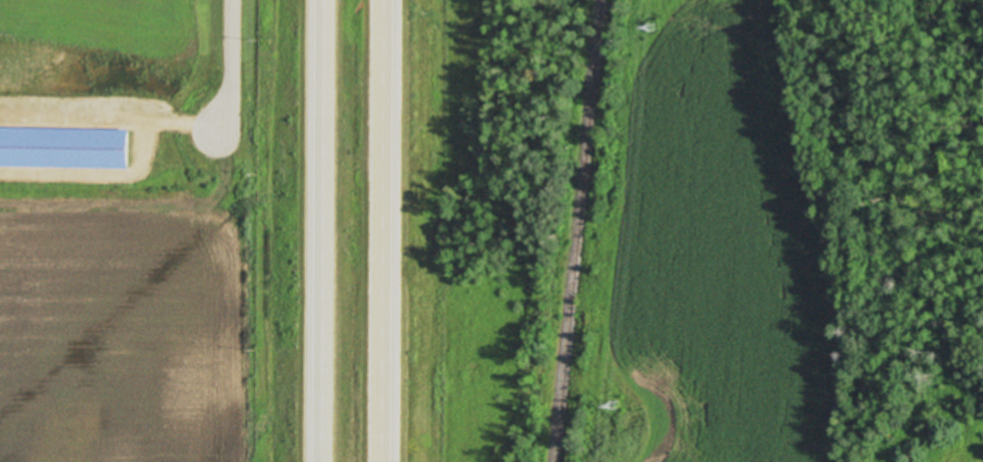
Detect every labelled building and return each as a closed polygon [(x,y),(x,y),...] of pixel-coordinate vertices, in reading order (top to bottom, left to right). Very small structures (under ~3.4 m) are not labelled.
[(127,128),(0,126),(0,166),(126,167),(127,128)]
